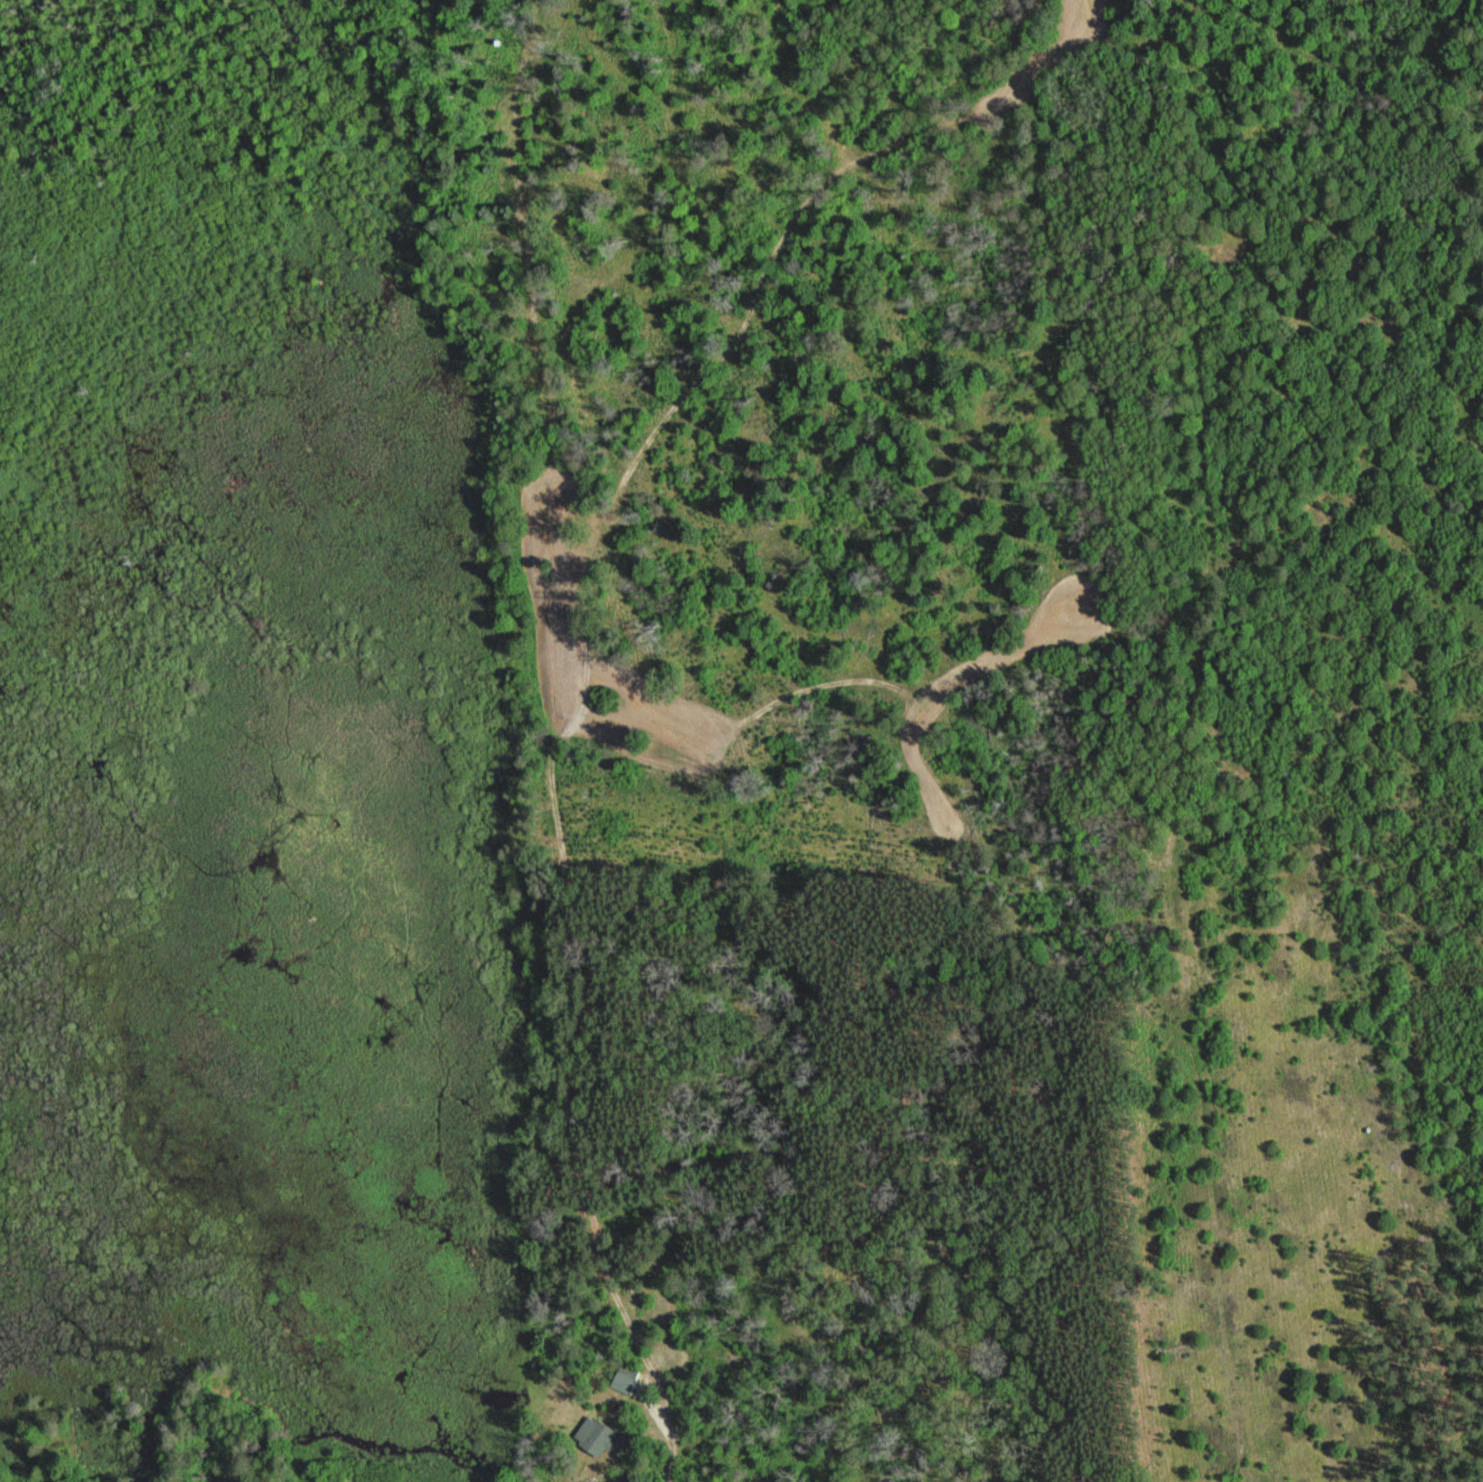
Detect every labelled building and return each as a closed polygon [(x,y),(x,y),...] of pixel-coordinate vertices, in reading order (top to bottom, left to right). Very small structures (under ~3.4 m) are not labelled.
[(630,1396),(638,1381),(618,1371),(610,1386),(630,1396)] [(619,1435),(597,1419),(578,1444),(600,1461),(619,1435)]
